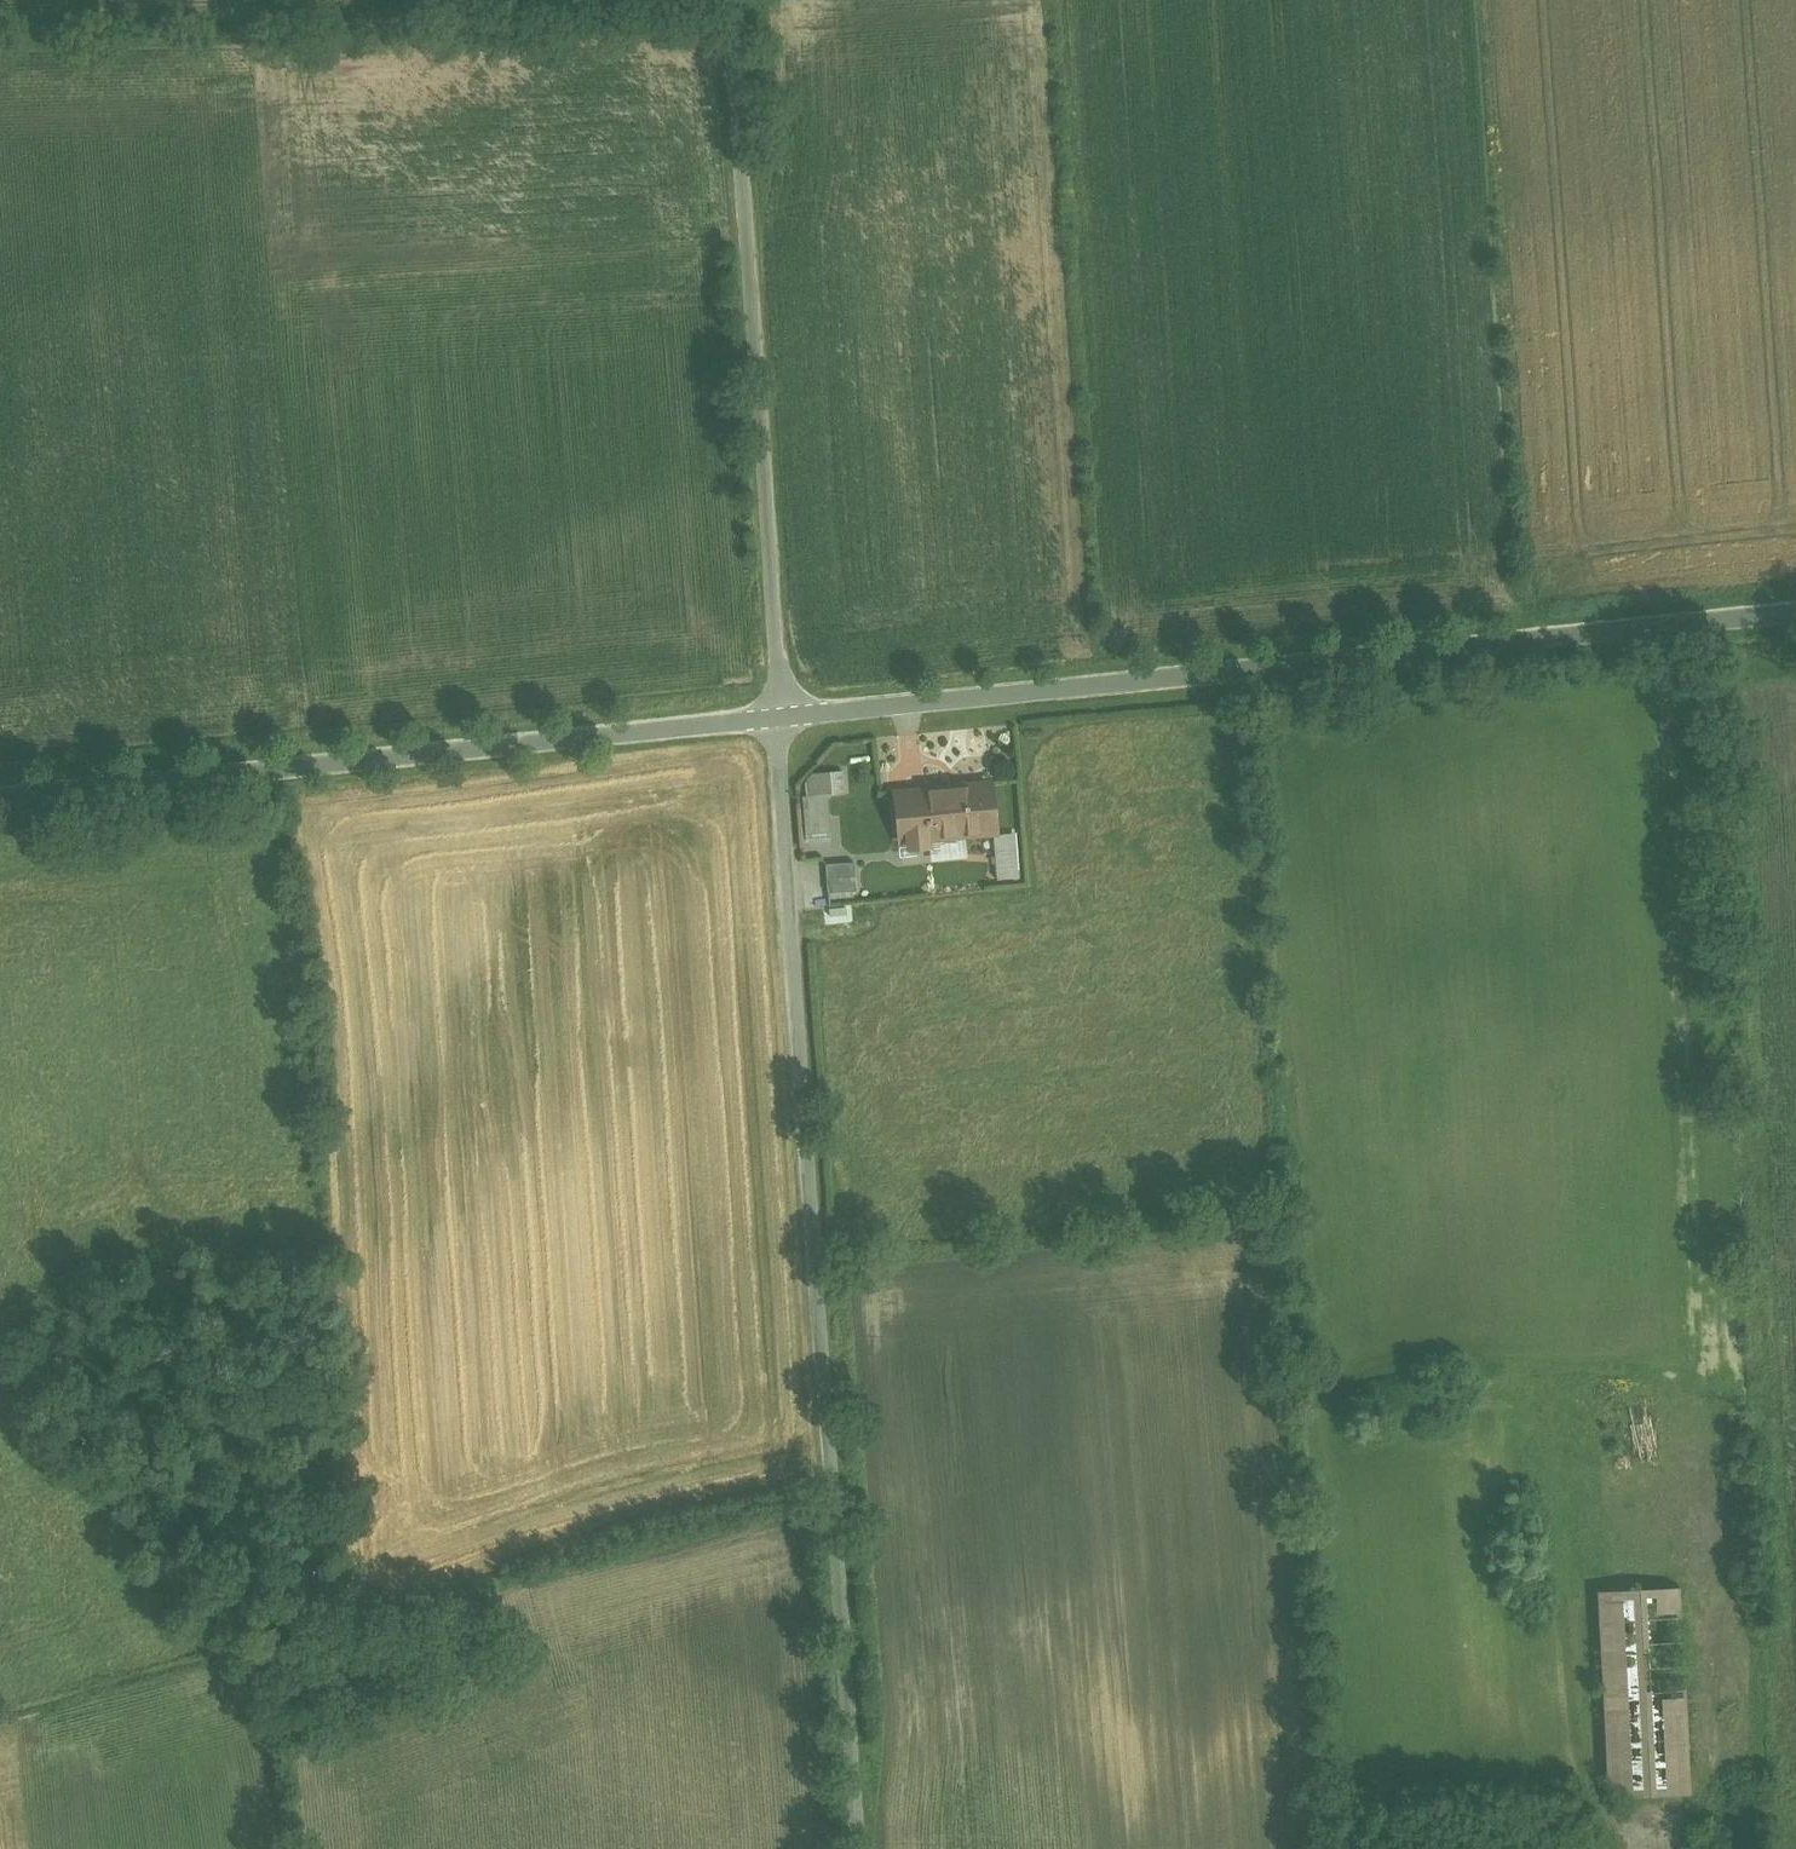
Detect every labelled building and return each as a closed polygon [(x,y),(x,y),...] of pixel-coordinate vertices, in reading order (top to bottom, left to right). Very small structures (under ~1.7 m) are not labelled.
[(815,774),(810,779),(811,796),(805,797),(809,841),(832,839),(829,795),(846,794),(844,771),(815,774)] [(992,785),(897,794),(903,841),(937,838),(939,857),(969,854),(967,835),(997,831),(992,785)] [(1014,834),(996,835),(999,880),(1017,878),(1014,834)] [(856,862),(827,864),(829,893),(858,891),(856,862)] [(1605,1589),(1613,1796),(1697,1793),(1693,1695),(1668,1696),(1669,1718),(1654,1719),(1650,1613),(1687,1611),(1686,1585),(1605,1589)]
